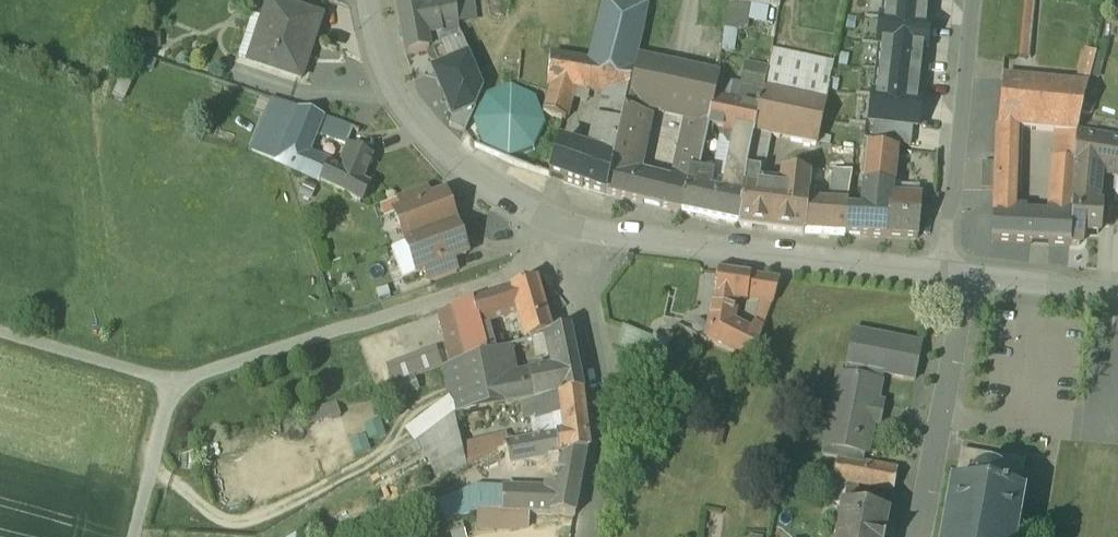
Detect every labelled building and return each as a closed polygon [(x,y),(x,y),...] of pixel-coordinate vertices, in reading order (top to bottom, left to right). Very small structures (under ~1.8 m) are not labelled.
[(275,0),(265,0),(259,18),(266,21),(252,62),(298,78),(320,15),(275,0)] [(396,4),(404,50),(428,47),(430,54),(439,59),(450,56),(451,59),(468,52),(458,27),(455,0),(416,0),(396,4)] [(621,0),(604,0),(591,60),(634,66),(643,25),(647,4),(621,0)] [(741,29),(745,3),(730,0),(729,0),(725,26),(741,29)] [(883,17),(926,22),(929,0),(885,0),(883,17)] [(1019,57),(1027,58),(1033,0),(1024,0),(1019,57)] [(878,45),(880,45),(923,49),(925,50),(928,22),(926,22),(883,17),(881,17),(878,45)] [(880,45),(877,69),(921,74),(923,49),(880,45)] [(1092,80),(1099,50),(1084,46),(1077,77),(1092,80)] [(827,59),(775,48),(765,89),(786,94),(819,101),(827,59)] [(451,59),(433,68),(453,114),(450,121),(465,127),(483,86),(468,52),(451,59)] [(552,55),(551,83),(548,90),(542,109),(563,116),(563,118),(572,84),(587,86),(604,89),(598,118),(621,125),(625,108),(634,66),(591,60),(576,58),(552,55)] [(670,62),(637,56),(625,108),(642,112),(643,105),(660,109),(670,62)] [(719,71),(670,62),(660,109),(686,114),(709,119),(714,97),(719,71)] [(877,69),(875,93),(918,98),(921,74),(877,69)] [(1087,85),(1002,78),(998,123),(1021,126),(1058,129),(1077,131),(1087,85)] [(486,92),(475,116),(484,141),(508,152),(533,143),(545,119),(536,94),(511,83),(486,92)] [(738,101),(719,98),(713,125),(733,129),(752,132),(753,133),(754,128),(763,89),(742,85),(738,101)] [(765,89),(763,89),(754,128),(771,132),(818,141),(826,103),(819,101),(786,94),(765,89)] [(913,125),(918,126),(921,98),(918,98),(875,93),(873,93),(870,120),(874,121),(913,125)] [(277,160),(300,107),(274,96),(251,149),(277,160)] [(719,98),(714,97),(709,119),(708,123),(713,125),(719,98)] [(300,107),(277,160),(289,166),(297,148),(306,152),(314,132),(322,114),(300,107)] [(625,108),(621,125),(611,168),(611,169),(605,191),(642,199),(647,176),(633,173),(645,113),(642,112),(625,108)] [(353,125),(322,114),(314,132),(345,142),(353,125)] [(709,119),(686,114),(680,136),(704,142),(708,123),(709,119)] [(598,118),(597,117),(588,154),(556,144),(549,172),(564,177),(563,179),(581,184),(581,182),(605,191),(611,169),(611,168),(621,125),(598,118)] [(913,125),(874,121),(872,140),(911,144),(913,125)] [(1021,126),(998,123),(995,154),(995,155),(1016,156),(1020,152),(1021,126)] [(752,132),(747,153),(740,195),(742,195),(738,221),(751,223),(757,183),(760,167),(763,166),(771,132),(754,128),(753,133),(752,132)] [(733,129),(723,180),(711,177),(709,187),(697,185),(700,169),(699,167),(690,165),(681,208),(738,221),(742,195),(740,195),(747,153),(752,132),(733,129)] [(1077,131),(1058,129),(1051,218),(1049,241),(1069,242),(1069,241),(1071,201),(1070,201),(1073,165),(1077,131)] [(1110,136),(1077,131),(1073,165),(1101,169),(1105,169),(1110,136)] [(704,142),(680,136),(669,182),(663,181),(658,203),(681,208),(690,165),(699,167),(699,166),(702,152),(704,142)] [(1110,136),(1105,169),(1117,172),(1117,137),(1110,136)] [(306,152),(297,148),(289,166),(361,199),(368,179),(363,177),(372,150),(352,142),(341,167),(306,152)] [(895,147),(868,145),(866,171),(879,172),(878,182),(892,184),(895,147)] [(709,154),(702,152),(699,166),(706,168),(709,154)] [(1026,208),(1016,206),(1016,156),(995,155),(995,161),(995,187),(994,215),(993,215),(992,238),(1049,241),(1051,218),(1025,216),(1026,208)] [(995,161),(982,161),(981,187),(995,187),(995,161)] [(1101,169),(1073,165),(1070,201),(1071,201),(1098,203),(1101,169)] [(828,199),(847,200),(852,170),(833,168),(828,199)] [(809,174),(782,170),(779,188),(774,191),(769,225),(804,228),(806,198),(807,198),(809,174)] [(879,172),(866,171),(865,181),(878,182),(879,172)] [(663,181),(647,176),(642,199),(658,203),(663,181)] [(878,182),(865,181),(862,207),(847,206),(845,231),(886,233),(890,196),(892,184),(878,182)] [(426,182),(398,192),(403,205),(430,194),(426,182)] [(779,188),(757,183),(751,223),(769,225),(774,191),(779,188)] [(430,194),(403,205),(395,207),(406,238),(455,219),(444,189),(430,194)] [(890,196),(886,233),(918,235),(921,198),(890,196)] [(807,198),(806,198),(804,228),(845,231),(847,206),(847,200),(828,199),(807,198)] [(1098,203),(1071,201),(1069,241),(1075,242),(1083,238),(1084,224),(1099,223),(1101,203),(1098,203)] [(455,219),(406,238),(417,268),(425,265),(452,255),(467,250),(455,219)] [(632,252),(623,251),(622,258),(627,260),(632,259),(632,252)] [(452,255),(425,265),(430,278),(457,267),(452,255)] [(750,271),(719,267),(711,310),(730,313),(735,291),(745,293),(750,271)] [(765,274),(750,271),(745,293),(760,295),(765,274)] [(780,276),(765,274),(760,295),(764,295),(762,306),(769,308),(780,276)] [(547,313),(537,275),(511,283),(512,284),(511,284),(510,283),(483,292),(474,294),(480,316),(522,303),(526,319),(531,334),(550,328),(552,327),(547,313)] [(474,294),(453,301),(468,355),(488,348),(488,347),(480,316),(474,294)] [(468,355),(453,301),(438,306),(451,359),(465,356),(468,355)] [(730,313),(711,310),(706,333),(725,342),(733,320),(730,313)] [(765,320),(757,317),(753,328),(761,332),(765,320)] [(623,320),(616,338),(655,360),(669,335),(655,328),(653,332),(623,320)] [(753,328),(733,320),(725,342),(753,354),(761,332),(753,328)] [(552,327),(550,328),(555,348),(575,344),(570,322),(552,327)] [(921,343),(854,329),(847,363),(849,364),(847,371),(840,370),(823,452),(838,455),(838,454),(861,459),(862,451),(867,452),(873,420),(881,422),(885,402),(877,400),(883,370),(914,377),(921,343)] [(509,340),(488,347),(488,348),(468,355),(465,356),(474,405),(488,403),(501,400),(496,378),(516,373),(509,340)] [(575,344),(555,348),(559,364),(528,370),(528,371),(534,394),(549,391),(560,388),(560,389),(582,385),(584,385),(575,344)] [(438,347),(388,365),(392,377),(442,359),(438,347)] [(655,360),(639,351),(629,370),(644,378),(655,360)] [(451,359),(443,361),(453,409),(474,405),(465,356),(451,359)] [(516,373),(496,378),(501,400),(534,394),(528,371),(516,373)] [(582,385),(560,389),(560,388),(549,391),(552,410),(553,414),(563,412),(565,427),(506,437),(507,442),(510,454),(511,458),(516,457),(561,449),(587,444),(589,444),(582,385)] [(549,391),(534,394),(535,412),(552,410),(549,391)] [(308,407),(313,419),(341,408),(337,396),(308,407)] [(462,438),(453,411),(421,434),(440,474),(468,461),(462,438)] [(340,419),(318,426),(321,436),(343,429),(340,419)] [(506,430),(462,438),(468,461),(507,442),(506,437),(506,430)] [(504,505),(518,505),(575,508),(587,444),(561,449),(556,477),(545,477),(545,487),(503,485),(504,505)] [(961,446),(954,485),(950,484),(941,536),(1015,536),(1022,497),(1018,496),(1025,458),(961,446)] [(861,459),(838,454),(838,455),(835,472),(894,484),(898,466),(861,459)] [(400,478),(387,484),(394,497),(406,491),(400,478)] [(479,485),(440,500),(448,518),(470,508),(476,504),(504,505),(503,485),(479,485)] [(842,501),(835,536),(885,536),(886,534),(885,534),(889,511),(842,501)]
